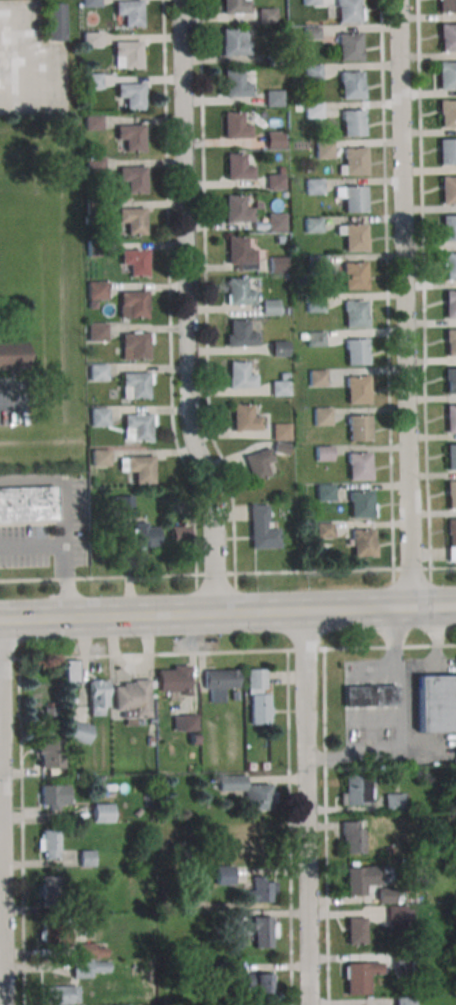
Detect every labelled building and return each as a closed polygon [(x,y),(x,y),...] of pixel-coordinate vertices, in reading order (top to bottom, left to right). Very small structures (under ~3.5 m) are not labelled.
[(114,1),(141,0),(142,26),(123,27),(123,15),(114,15),(114,1)] [(222,14),(222,0),(240,0),(249,0),(249,13),(222,14)] [(337,22),(336,0),(358,0),(359,22),(337,22)] [(438,14),(437,0),(455,0),(455,13),(438,14)] [(64,41),(64,2),(47,2),(47,41),(64,41)] [(257,9),(275,8),(275,23),(258,23),(257,9)] [(438,25),(455,24),(455,51),(439,52),(438,25)] [(318,26),(319,38),(304,39),(303,27),(318,26)] [(221,29),(239,29),(240,41),(248,41),(248,55),(221,56),(221,29)] [(83,47),(100,47),(100,31),(83,31),(83,47)] [(337,35),(360,34),(360,60),(338,61),(337,35)] [(112,41),(140,41),(140,67),(112,67),(112,41)] [(281,54),(281,65),(266,65),(266,55),(281,54)] [(437,63),(455,62),(455,88),(438,89),(437,63)] [(303,66),(320,66),(320,80),(303,80),(303,66)] [(223,71),(242,71),(242,83),(250,83),(251,97),(224,97),(223,71)] [(339,72),(362,71),(363,98),(340,98),(339,72)] [(100,74),(101,89),(83,89),(83,74),(100,74)] [(115,83),(142,83),(143,109),(124,109),(124,98),(116,98),(115,83)] [(264,92),(281,91),(281,105),(264,106),(264,92)] [(437,101),(455,101),(455,127),(438,128),(437,101)] [(304,104),(321,103),(321,118),(304,118),(304,104)] [(340,110),(363,110),(363,136),(341,137),(340,110)] [(222,113),(241,112),(241,125),(249,125),(250,138),(223,139),(222,113)] [(85,129),(100,129),(100,121),(98,121),(98,116),(85,116),(85,129)] [(115,125),(142,124),(143,151),(124,151),(124,139),(115,140),(115,125)] [(265,134),(282,134),(283,148),(265,149),(265,134)] [(438,140),(455,140),(455,165),(438,165),(438,140)] [(314,141),(332,141),(332,159),(314,159),(314,141)] [(342,149),(364,148),(365,174),(343,175),(342,149)] [(225,154),(243,154),(244,166),(252,166),(253,180),(226,181),(225,154)] [(86,173),(103,173),(103,157),(86,157),(86,173)] [(117,167),(144,166),(145,193),(126,193),(126,181),(117,181),(117,167)] [(265,175),(276,174),(282,174),(283,188),(266,189),(265,175)] [(439,177),(455,176),(455,203),(440,204),(439,177)] [(304,180),(321,179),(322,193),(304,194),(304,180)] [(341,187),(364,186),(365,212),(342,213),(341,187)] [(224,196),(242,196),(243,208),(251,208),(252,222),(225,222),(224,196)] [(102,198),(102,215),(86,215),(85,198),(102,198)] [(116,208),(143,208),(144,234),(125,234),(125,223),(117,223),(116,208)] [(441,216),(455,216),(455,242),(441,242),(441,216)] [(266,217),(283,217),(283,231),(266,232),(266,217)] [(303,219),(320,218),(321,232),(303,233),(303,219)] [(342,225),(364,224),(365,251),(343,251),(342,225)] [(227,238),(245,237),(245,250),(254,250),(254,263),(227,264),(227,238)] [(103,240),(103,256),(86,256),(86,241),(103,240)] [(119,249),(146,249),(146,275),(128,275),(127,264),(119,264),(119,249)] [(443,254),(455,253),(455,280),(444,280),(443,254)] [(306,257),(323,257),(324,271),(306,271),(306,257)] [(267,258),(284,258),(285,272),(268,272),(267,258)] [(341,263),(363,262),(364,286),(364,288),(342,289),(341,263)] [(226,279),(244,279),(245,291),(253,291),(254,305),(227,305),(226,279)] [(106,280),(86,280),(86,299),(106,299),(106,280)] [(118,291),(146,291),(146,317),(118,317),(118,291)] [(443,291),(455,291),(455,317),(444,318),(443,291)] [(304,294),(322,294),(322,312),(304,312),(304,294)] [(259,301),(277,300),(277,314),(260,315),(259,301)] [(342,301),(364,301),(365,327),(343,328),(342,301)] [(228,320),(247,320),(247,332),(256,332),(256,347),(224,348),(224,336),(228,336),(228,320)] [(105,322),(87,322),(87,342),(105,342),(105,322)] [(444,330),(455,330),(455,356),(445,357),(444,330)] [(305,333),(322,332),(323,346),(305,347),(305,333)] [(120,334),(147,333),(147,359),(129,360),(129,348),(120,348),(120,334)] [(343,340),(365,339),(366,365),(344,366),(343,340)] [(7,369),(7,372),(18,372),(18,369),(27,369),(26,340),(0,341),(0,369),(7,369)] [(268,342),(286,342),(286,356),(269,356),(268,342)] [(228,362),(246,362),(246,375),(255,374),(255,388),(228,389),(228,362)] [(105,365),(89,365),(89,379),(105,379),(105,365)] [(443,369),(455,368),(455,395),(444,396),(443,369)] [(307,372),(325,371),(325,386),(308,386),(307,372)] [(120,372),(147,372),(148,398),(121,398),(120,372)] [(287,372),(278,373),(278,381),(287,381),(287,372)] [(345,377),(367,377),(368,403),(346,404),(345,377)] [(270,381),(278,381),(287,381),(288,395),(270,396),(270,381)] [(232,405),(250,405),(251,417),(259,417),(259,431),(233,431),(232,405)] [(444,407),(455,406),(455,432),(445,433),(444,407)] [(108,426),(108,407),(89,407),(89,426),(108,426)] [(313,408),(330,408),(330,422),(313,423),(313,408)] [(122,414),(149,413),(149,440),(123,441),(122,414)] [(346,416),(368,415),(369,441),(347,442),(346,416)] [(272,425),(289,424),(289,438),(272,439),(272,425)] [(271,453),(273,442),(288,445),(286,456),(271,453)] [(445,445),(455,444),(455,471),(446,471),(445,445)] [(251,480),(269,474),(266,463),(273,461),(269,447),(243,455),(251,480)] [(314,447),(331,447),(332,461),(314,461),(314,447)] [(91,465),(108,465),(108,449),(91,449),(91,465)] [(346,454),(369,453),(370,479),(347,480),(346,454)] [(116,457),(151,457),(151,484),(126,484),(126,472),(116,472),(116,457)] [(445,482),(455,482),(455,509),(445,509),(445,482)] [(315,485),(332,485),(332,499),(315,500),(315,485)] [(55,522),(54,487),(0,488),(0,523),(55,522)] [(347,492),(369,491),(370,518),(348,518),(347,492)] [(110,496),(110,512),(131,512),(131,496),(110,496)] [(277,548),(277,526),(266,526),(266,504),(248,504),(248,548),(277,548)] [(443,535),(446,535),(446,547),(455,547),(455,520),(443,520),(443,535)] [(156,547),(156,523),(131,523),(131,547),(156,547)] [(313,524),(331,524),(331,538),(314,538),(313,524)] [(188,525),(168,525),(168,545),(188,545),(188,525)] [(349,531),(371,530),(372,557),(350,557),(349,531)] [(77,661),(63,661),(63,683),(77,683),(77,661)] [(157,693),(187,693),(187,666),(157,666),(157,693)] [(237,689),(237,669),(204,669),(204,702),(225,702),(225,689),(237,689)] [(269,725),(269,669),(247,669),(247,725),(269,725)] [(415,676),(416,732),(455,732),(455,675),(415,676)] [(106,715),(106,679),(88,679),(88,715),(106,715)] [(151,718),(151,681),(114,681),(114,718),(151,718)] [(395,685),(343,685),(343,707),(395,707),(395,685)] [(197,715),(172,715),(172,733),(197,733),(197,715)] [(67,740),(86,745),(91,725),(72,721),(67,740)] [(61,768),(61,740),(36,740),(36,768),(61,768)] [(244,785),(269,785),(269,810),(249,811),(249,800),(244,800),(243,791),(217,792),(217,776),(244,776),(244,785)] [(343,776),(361,776),(362,803),(344,803),(343,776)] [(40,785),(40,809),(67,809),(67,785),(40,785)] [(404,793),(384,793),(384,811),(411,811),(411,801),(404,801),(404,793)] [(92,804),(92,823),(112,823),(112,804),(92,804)] [(345,827),(363,826),(364,854),(345,854),(345,827)] [(38,831),(38,858),(58,858),(58,831),(38,831)] [(94,867),(94,850),(79,850),(79,867),(94,867)] [(234,885),(234,866),(215,866),(215,885),(234,885)] [(345,869),(363,869),(364,896),(346,896),(345,869)] [(60,876),(39,876),(39,897),(60,897),(60,876)] [(252,882),(270,882),(270,903),(252,903),(252,882)] [(396,890),(379,890),(379,903),(396,903),(396,890)] [(387,906),(387,928),(411,928),(411,906),(387,906)] [(253,918),(270,918),(271,948),(254,949),(253,918)] [(346,918),(364,918),(365,945),(347,945),(346,918)] [(69,925),(48,925),(48,949),(69,949),(69,925)] [(107,958),(107,943),(79,943),(79,958),(107,958)] [(72,961),(72,978),(94,978),(94,972),(108,972),(108,961),(72,961)] [(344,964),(380,963),(380,975),(368,975),(368,996),(345,996),(344,964)] [(254,974),(272,974),(272,995),(254,995),(254,974)] [(77,1004),(77,986),(47,986),(47,1004),(77,1004)] [(395,1004),(414,1004),(414,997),(395,997),(395,1004)]
